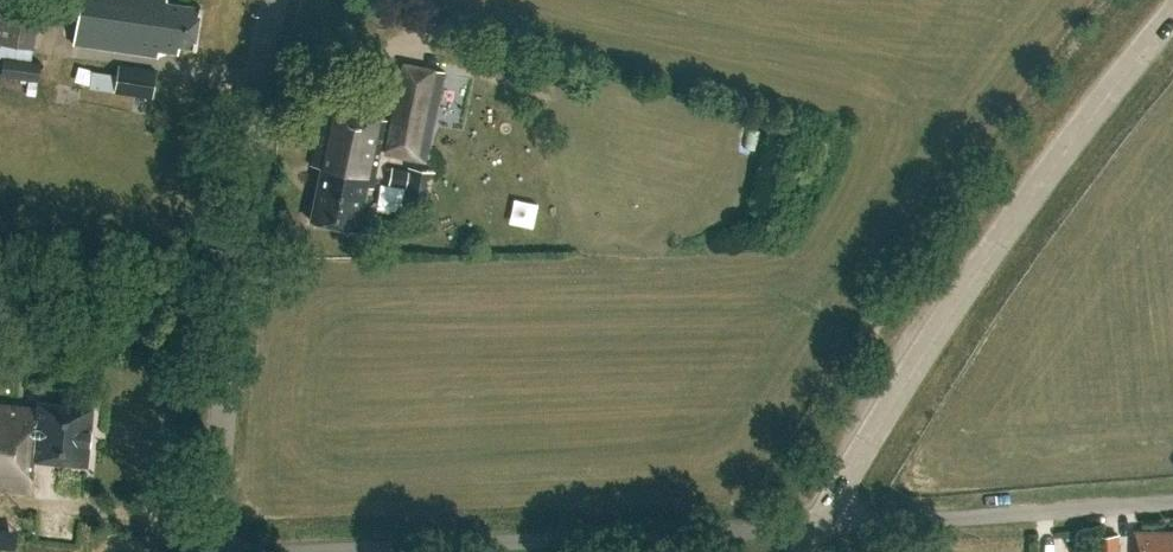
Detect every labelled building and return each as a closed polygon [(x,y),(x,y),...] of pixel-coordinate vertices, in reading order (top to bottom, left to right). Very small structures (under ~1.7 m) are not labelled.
[(33,58),(39,0),(0,0),(0,52),(33,58)] [(74,44),(159,57),(160,50),(178,53),(179,46),(194,49),(201,9),(166,3),(166,0),(81,0),(74,44)] [(0,52),(0,57),(3,57),(1,76),(38,80),(40,61),(33,61),(33,58),(0,52)] [(442,70),(401,61),(382,154),(424,163),(442,70)] [(156,71),(119,64),(114,91),(152,97),(156,71)] [(386,119),(323,106),(311,163),(321,165),(310,217),(357,227),(365,185),(369,185),(373,164),(377,164),(386,119)] [(433,171),(409,167),(408,170),(391,167),(388,184),(406,187),(403,204),(427,208),(433,171)] [(0,405),(0,489),(31,492),(34,459),(87,464),(93,406),(39,400),(38,409),(0,405)] [(1119,534),(1100,534),(1101,551),(1119,551),(1119,534)] [(1137,535),(1136,551),(1172,551),(1172,535),(1137,535)]
